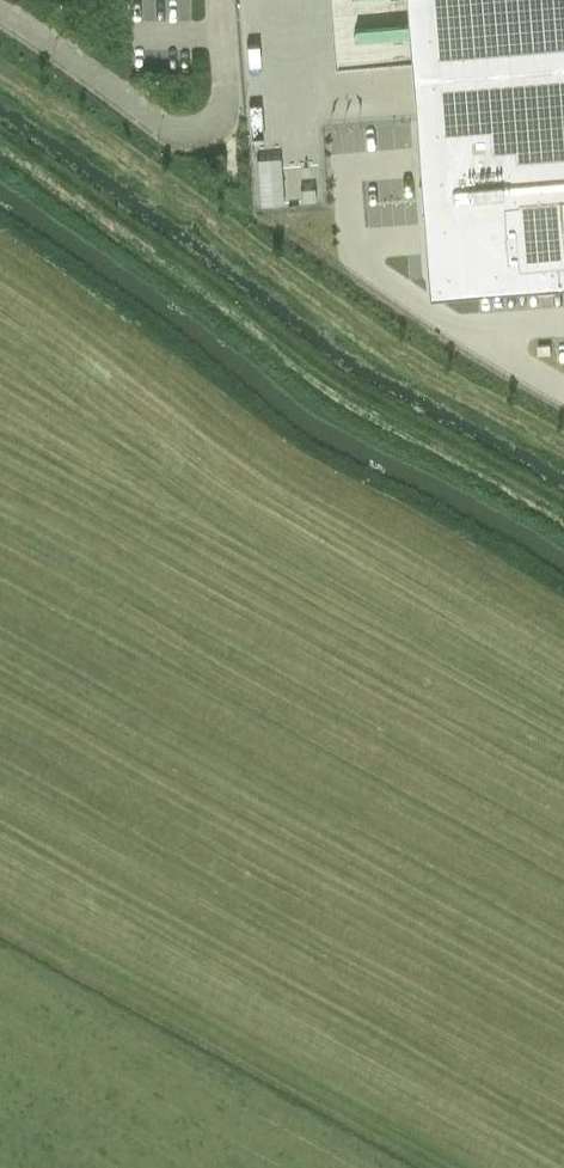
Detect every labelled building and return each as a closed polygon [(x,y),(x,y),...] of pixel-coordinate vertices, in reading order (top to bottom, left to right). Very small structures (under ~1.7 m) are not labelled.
[(422,260),(563,249),(563,0),(402,0),(422,260)] [(278,154),(256,158),(263,203),(285,200),(278,154)]
